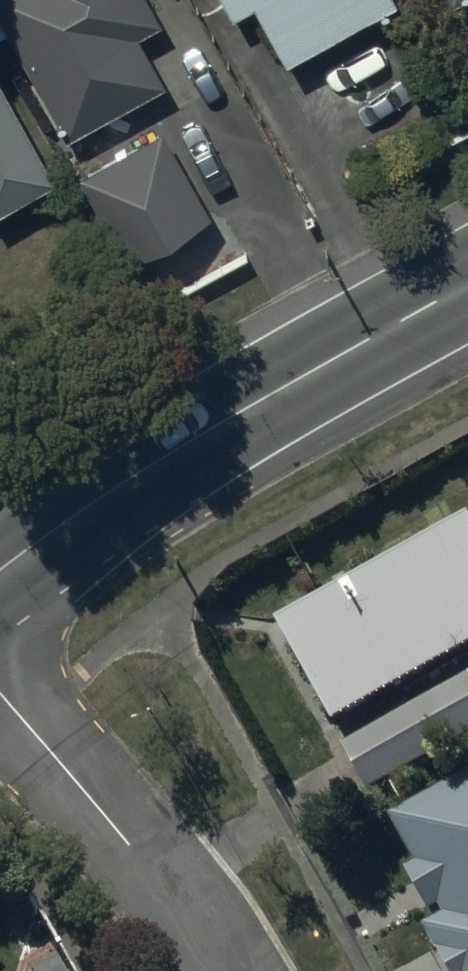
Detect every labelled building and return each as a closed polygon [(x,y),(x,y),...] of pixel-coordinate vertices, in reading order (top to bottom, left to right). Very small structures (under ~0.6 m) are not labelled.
[(138,0),(0,0),(0,12),(58,124),(151,76),(122,20),(143,10),(138,0)] [(282,50),(369,0),(253,0),(282,50)] [(38,167),(0,98),(0,187),(38,167)] [(198,210),(151,129),(75,174),(122,255),(198,210)] [(285,634),(340,738),(467,670),(467,536),(285,634)] [(352,763),(374,801),(467,749),(467,698),(352,763)] [(400,833),(427,880),(416,886),(442,931),(449,927),(453,934),(434,945),(449,970),(467,970),(467,794),(400,833)]
